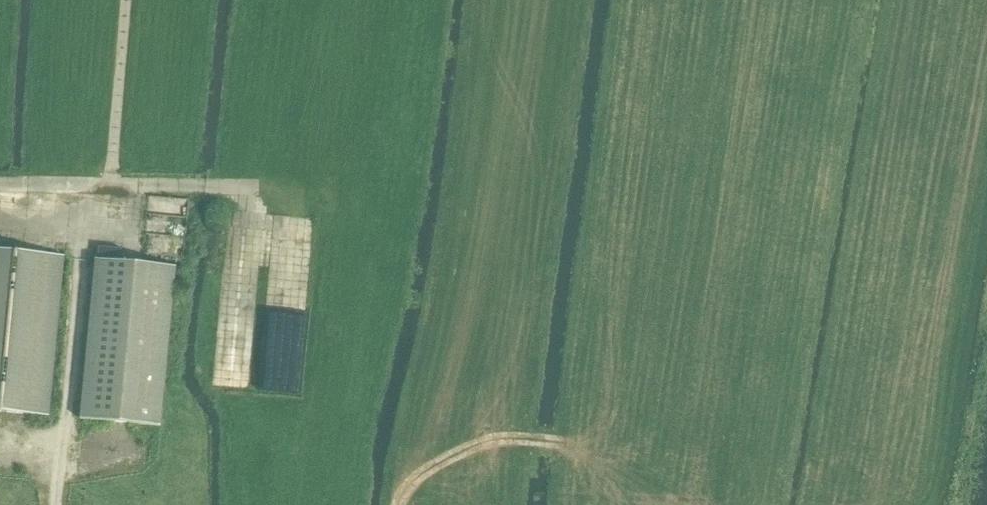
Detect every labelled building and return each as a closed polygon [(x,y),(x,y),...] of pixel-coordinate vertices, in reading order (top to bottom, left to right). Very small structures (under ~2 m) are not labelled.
[(2,412),(48,416),(63,257),(2,252),(0,251),(0,411),(2,412)] [(79,419),(159,427),(174,268),(94,260),(79,419)]
